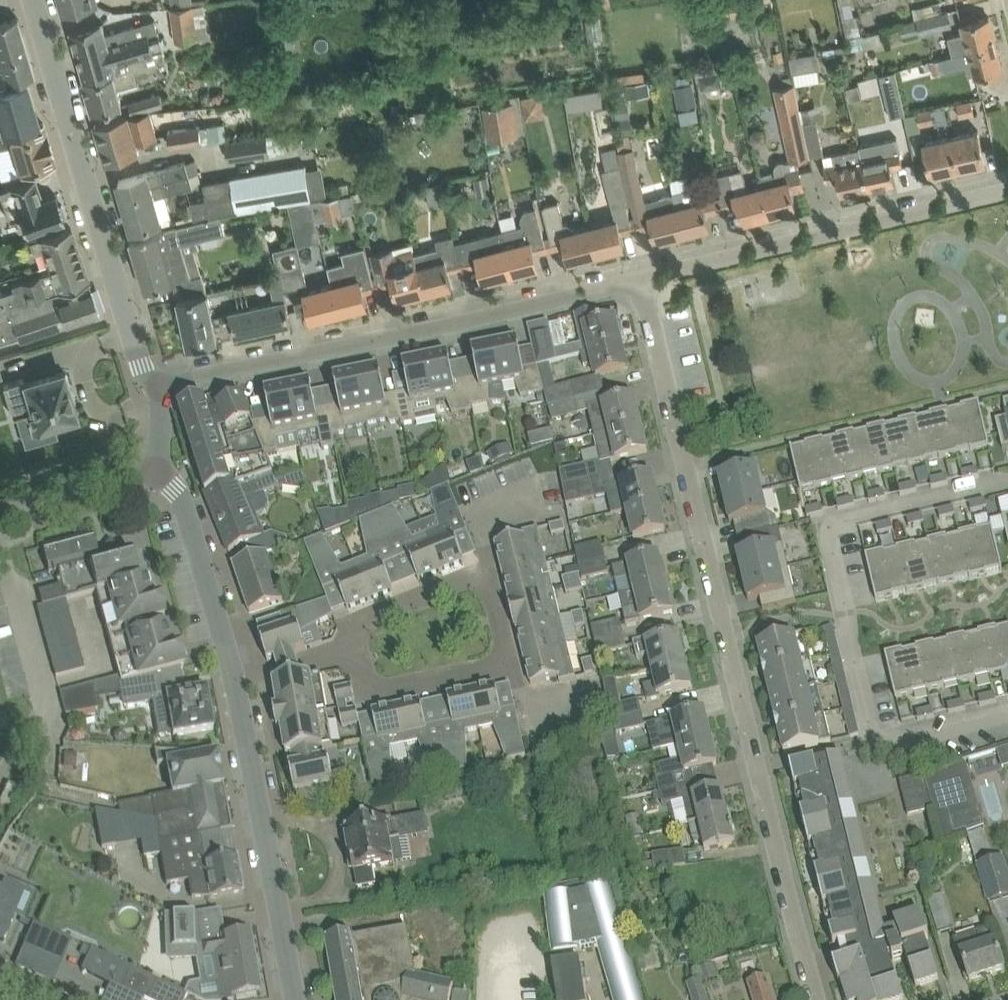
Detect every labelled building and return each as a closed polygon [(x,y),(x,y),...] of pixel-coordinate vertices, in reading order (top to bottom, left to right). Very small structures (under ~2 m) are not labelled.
[(64,15),(83,10),(99,6),(97,0),(60,0),(64,15)] [(599,8),(605,7),(612,6),(611,0),(598,0),(599,8)] [(209,37),(204,5),(204,4),(194,5),(172,8),(177,42),(209,37)] [(218,8),(218,19),(229,18),(228,7),(218,8)] [(951,25),(948,11),(916,19),(920,33),(951,25)] [(969,49),(969,50),(996,43),(989,16),(978,19),(977,14),(961,18),(965,31),(949,35),(953,53),(969,49)] [(27,46),(18,17),(0,22),(0,54),(27,46)] [(71,31),(86,81),(134,67),(137,81),(139,80),(170,72),(155,20),(106,34),(103,22),(71,31)] [(864,36),(849,39),(852,52),(867,48),(864,36)] [(1003,70),(996,43),(969,50),(978,82),(993,78),(992,73),(1003,70)] [(27,46),(0,54),(0,86),(35,75),(27,46)] [(835,46),(823,49),(824,52),(825,57),(837,54),(836,50),(835,46)] [(791,55),(795,83),(820,79),(816,52),(791,55)] [(944,58),(931,61),(934,74),(947,71),(944,58)] [(699,70),(695,70),(698,89),(701,99),(707,97),(704,89),(723,85),(721,71),(718,71),(718,66),(699,69),(699,70)] [(140,83),(139,80),(137,81),(134,67),(86,81),(83,82),(92,113),(123,105),(118,89),(140,83)] [(908,67),(897,70),(908,113),(918,110),(908,67)] [(896,70),(880,74),(887,102),(903,99),(896,70)] [(677,85),(674,86),(678,109),(697,105),(693,82),(691,82),(690,75),(675,78),(677,85)] [(775,87),(790,160),(810,156),(803,122),(795,84),(794,84),(792,76),(782,77),(783,85),(775,87)] [(5,133),(5,134),(40,124),(27,81),(0,89),(0,135),(5,133)] [(648,81),(641,82),(642,95),(650,93),(648,81)] [(858,83),(847,86),(850,99),(862,95),(858,83)] [(526,119),(545,116),(541,93),(522,96),(526,119)] [(133,114),(164,106),(160,94),(130,102),(133,114)] [(940,97),(931,99),(933,108),(942,106),(945,106),(943,96),(940,97)] [(958,101),(961,115),(975,113),(972,99),(958,101)] [(513,102),(483,107),(489,140),(520,135),(519,133),(514,102),(513,102)] [(629,103),(615,105),(617,118),(631,116),(629,103)] [(818,104),(801,107),(804,119),(820,116),(818,104)] [(932,107),(918,110),(921,125),(935,121),(935,124),(948,121),(947,118),(945,106),(942,106),(933,108),(932,109),(932,107)] [(908,113),(905,113),(909,132),(922,129),(921,125),(918,110),(908,113)] [(128,115),(114,119),(95,125),(106,164),(140,154),(137,143),(158,137),(150,111),(129,117),(128,115)] [(631,118),(618,120),(620,133),(633,131),(631,118)] [(803,122),(810,156),(824,152),(817,119),(803,122)] [(40,124),(5,134),(5,133),(0,135),(0,147),(10,144),(18,173),(56,162),(44,122),(40,124)] [(200,126),(170,131),(172,146),(203,141),(203,144),(221,141),(218,124),(200,127),(200,126)] [(842,128),(844,140),(858,138),(855,126),(842,128)] [(952,136),(959,168),(986,162),(979,130),(952,136)] [(282,133),(227,141),(230,160),(271,154),(285,152),(285,150),(282,133)] [(931,174),(959,168),(952,136),(924,142),(931,174)] [(898,137),(860,145),(860,147),(863,161),(869,187),(896,182),(893,167),(904,165),(900,148),(898,137)] [(632,147),(620,149),(623,165),(630,203),(631,203),(633,202),(633,203),(636,216),(633,216),(633,217),(637,230),(652,226),(655,240),(684,233),(676,204),(677,204),(674,193),(660,197),(661,203),(651,205),(649,199),(645,200),(635,147),(632,147)] [(835,162),(824,165),(825,168),(828,181),(838,179),(841,193),(869,187),(863,161),(860,147),(833,153),(835,162)] [(761,183),(769,213),(796,206),(793,191),(805,188),(802,176),(800,168),(791,170),(789,165),(787,161),(783,159),(778,161),(776,164),(775,168),(776,173),(759,177),(761,183)] [(138,175),(118,181),(126,205),(142,201),(139,192),(153,188),(151,184),(190,173),(187,163),(186,161),(138,175)] [(205,183),(207,198),(192,201),(196,220),(238,211),(312,200),(306,164),(205,183)] [(615,218),(590,224),(597,253),(625,245),(622,234),(633,231),(630,217),(627,204),(630,203),(623,165),(604,170),(612,207),(615,218)] [(722,196),(719,197),(722,210),(737,206),(741,220),(769,213),(761,183),(747,187),(742,168),(717,175),(722,196)] [(142,201),(126,205),(133,231),(152,225),(162,222),(155,196),(193,185),(190,173),(151,184),(153,188),(139,192),(142,201)] [(477,195),(491,192),(488,174),(475,177),(477,195)] [(0,189),(10,220),(22,216),(27,233),(65,220),(64,216),(67,215),(63,204),(60,205),(56,194),(43,198),(36,177),(0,189)] [(443,180),(426,184),(432,205),(448,201),(443,180)] [(676,204),(684,233),(711,226),(708,214),(722,210),(719,197),(704,201),(699,185),(674,191),(674,193),(677,204),(676,204)] [(353,194),(340,196),(344,214),(345,214),(357,211),(355,202),(353,194)] [(323,199),(312,200),(317,221),(325,219),(327,219),(323,199)] [(367,199),(355,202),(357,211),(358,213),(365,212),(369,205),(367,199)] [(312,200),(289,204),(295,232),(319,227),(317,221),(312,200)] [(552,243),(550,243),(551,249),(566,246),(570,260),(597,253),(590,224),(576,228),(568,222),(564,223),(559,201),(543,205),(552,243)] [(500,230),(511,272),(539,265),(536,253),(551,249),(550,243),(546,244),(536,207),(526,210),(522,216),(524,224),(500,230)] [(135,238),(131,239),(146,290),(174,281),(179,298),(207,292),(202,273),(191,277),(181,243),(198,239),(226,232),(222,215),(161,230),(150,233),(135,238)] [(44,251),(49,265),(81,254),(72,227),(53,234),(41,238),(41,239),(31,242),(35,254),(44,251)] [(459,241),(466,269),(480,265),(484,279),(499,275),(500,279),(511,276),(510,273),(511,272),(500,230),(459,241)] [(415,252),(426,292),(453,285),(450,273),(466,269),(459,241),(455,241),(453,235),(437,239),(439,246),(415,251),(415,252)] [(329,268),(340,311),(368,304),(365,293),(380,289),(376,276),(369,278),(362,249),(341,254),(344,264),(329,268)] [(378,276),(376,276),(380,289),(394,285),(398,299),(426,292),(415,252),(390,258),(388,250),(373,254),(378,276)] [(0,255),(0,266),(12,262),(9,253),(0,255)] [(48,296),(58,293),(57,292),(71,287),(90,281),(81,254),(49,265),(51,272),(41,275),(48,296)] [(309,304),(312,318),(340,311),(329,268),(325,269),(329,284),(292,295),(295,308),(309,304)] [(282,276),(285,292),(309,284),(305,271),(282,276)] [(19,336),(20,340),(100,313),(91,286),(59,297),(58,293),(48,296),(41,275),(13,285),(14,290),(0,295),(0,343),(19,336)] [(282,276),(270,278),(275,301),(287,298),(285,292),(282,276)] [(182,313),(176,314),(183,335),(187,337),(189,346),(217,339),(207,292),(179,298),(178,298),(182,313)] [(230,311),(235,334),(235,336),(292,323),(288,304),(287,298),(275,301),(230,311)] [(550,332),(530,336),(537,364),(549,361),(582,353),(621,344),(619,333),(622,332),(619,319),(616,320),(615,319),(600,323),(597,309),(576,314),(583,343),(554,350),(550,332)] [(495,344),(503,383),(515,381),(521,395),(543,390),(537,365),(523,368),(518,339),(495,344)] [(478,377),(466,380),(472,410),(473,409),(472,405),(490,402),(490,385),(503,383),(495,344),(472,349),(478,377)] [(621,344),(582,353),(585,365),(594,363),(597,376),(627,369),(621,344)] [(426,358),(434,401),(447,398),(453,413),(472,410),(466,380),(454,382),(449,353),(426,358)] [(438,417),(434,401),(426,358),(403,362),(409,391),(411,402),(413,401),(416,421),(438,417)] [(537,364),(537,365),(543,390),(544,390),(549,406),(575,399),(571,383),(556,387),(549,361),(537,364)] [(357,372),(367,422),(390,418),(380,367),(357,372)] [(51,421),(76,414),(67,386),(71,385),(67,373),(64,374),(63,372),(26,383),(26,380),(3,387),(11,414),(15,413),(24,444),(55,434),(51,421)] [(340,405),(328,407),(333,433),(346,431),(346,426),(367,422),(357,372),(334,376),(340,405)] [(288,385),(297,433),(319,429),(323,448),(335,445),(335,440),(333,433),(328,407),(316,409),(311,381),(288,385)] [(252,422),(254,430),(262,453),(278,449),(276,438),(297,433),(288,385),(265,390),(271,419),(252,422)] [(180,406),(193,449),(254,430),(252,422),(242,396),(219,404),(215,395),(206,398),(205,397),(180,406)] [(608,403),(588,408),(591,420),(595,436),(640,424),(634,397),(608,403)] [(575,399),(549,406),(553,420),(579,413),(575,399)] [(949,408),(947,409),(958,453),(959,453),(959,451),(973,448),(973,449),(990,445),(979,401),(962,405),(962,407),(949,410),(949,408)] [(918,416),(916,416),(927,460),(928,460),(928,459),(941,455),(942,457),(958,453),(947,409),(930,413),(931,414),(918,417),(918,416)] [(887,423),(885,424),(896,468),(897,467),(897,466),(910,463),(911,464),(927,460),(916,416),(899,420),(900,422),(887,425),(887,423)] [(1007,432),(1007,417),(996,420),(999,434),(1007,432)] [(595,436),(601,461),(601,462),(611,460),(615,459),(647,451),(640,424),(595,436)] [(856,431),(854,431),(864,475),(866,475),(866,473),(879,470),(880,472),(896,468),(885,424),(868,428),(869,429),(856,432),(856,431)] [(549,428),(527,433),(530,445),(552,439),(549,428)] [(193,449),(207,492),(232,482),(235,489),(270,475),(262,453),(254,430),(193,449)] [(864,475),(854,431),(837,435),(837,437),(825,440),(824,438),(823,439),(833,483),(835,482),(835,481),(848,478),(848,479),(864,475)] [(999,434),(1003,448),(1007,446),(1007,432),(999,434)] [(317,433),(298,434),(299,445),(318,444),(317,433)] [(816,487),(833,483),(823,439),(805,443),(805,444),(793,447),(793,446),(791,446),(801,490),(803,490),(803,488),(816,485),(816,487)] [(566,442),(555,445),(558,457),(568,455),(566,442)] [(510,443),(487,453),(492,463),(514,453),(510,443)] [(725,499),(762,490),(753,455),(728,461),(731,473),(719,476),(725,499)] [(479,457),(467,461),(472,475),(484,470),(479,457)] [(585,464),(560,470),(563,484),(591,478),(614,473),(613,472),(611,460),(601,462),(601,461),(585,464)] [(428,492),(431,491),(449,484),(451,483),(447,464),(421,483),(428,492)] [(977,467),(961,471),(963,478),(962,478),(962,479),(979,475),(979,474),(978,474),(977,467)] [(301,489),(309,487),(303,471),(276,481),(279,489),(284,487),(301,489)] [(591,478),(563,484),(567,504),(595,497),(608,493),(606,486),(616,483),(614,473),(591,478)] [(274,488),(270,475),(235,489),(232,482),(207,492),(206,492),(229,550),(264,536),(248,498),(274,488)] [(616,483),(606,486),(608,493),(612,513),(627,510),(659,502),(652,475),(633,479),(621,482),(616,483)] [(945,475),(930,478),(932,485),(931,485),(931,487),(948,483),(948,481),(947,482),(945,475)] [(914,482),(899,486),(901,493),(900,493),(900,494),(917,490),(917,489),(916,489),(914,482)] [(417,497),(414,484),(399,487),(401,500),(417,497)] [(440,529),(427,534),(442,570),(465,560),(454,536),(468,530),(449,484),(431,491),(440,529)] [(762,490),(725,499),(730,522),(759,515),(762,527),(770,525),(762,490)] [(883,490),(868,493),(870,500),(869,500),(869,501),(886,497),(886,496),(885,496),(883,490)] [(370,516),(377,513),(384,510),(381,494),(366,497),(370,516)] [(852,497),(837,501),(838,507),(838,508),(838,509),(853,505),(855,505),(855,503),(854,504),(852,497)] [(977,500),(969,503),(969,504),(970,504),(971,510),(986,507),(987,507),(985,500),(985,499),(977,500)] [(666,530),(659,502),(627,510),(634,538),(666,530)] [(806,508),(805,508),(807,516),(808,516),(809,516),(824,512),(824,511),(823,511),(821,505),(807,508),(806,508)] [(954,506),(937,510),(938,511),(939,511),(940,518),(956,514),(954,507),(955,507),(954,506)] [(377,513),(396,559),(409,554),(419,579),(442,570),(427,534),(413,539),(392,507),(384,510),(377,513)] [(330,509),(318,512),(326,532),(351,523),(347,508),(334,511),(330,509)] [(369,558),(356,563),(370,598),(393,589),(383,564),(396,559),(377,513),(370,516),(361,519),(369,558)] [(923,513),(906,517),(907,519),(909,525),(924,522),(923,515),(924,514),(923,513)] [(563,521),(550,524),(552,533),(565,529),(563,521)] [(892,521),(875,525),(876,526),(878,533),(893,529),(892,522),(893,522),(892,521)] [(976,528),(960,532),(971,576),(988,572),(987,571),(1000,568),(1000,569),(1002,569),(992,525),(990,525),(990,527),(977,530),(976,528)] [(496,542),(503,571),(547,560),(538,527),(522,531),(523,535),(496,542)] [(741,536),(745,552),(737,554),(743,577),(788,566),(779,527),(741,536)] [(945,536),(929,540),(940,584),(957,580),(956,578),(969,575),(969,577),(971,576),(960,532),(959,533),(959,534),(946,537),(945,536)] [(89,535),(42,548),(45,560),(49,572),(49,573),(58,571),(99,560),(99,558),(93,534),(89,535)] [(347,608),(370,598),(356,563),(343,569),(322,537),(307,543),(316,570),(324,588),(337,583),(347,608)] [(914,543),(898,547),(909,591),(925,587),(925,586),(938,583),(938,584),(940,584),(929,540),(928,540),(928,541),(914,545),(914,543)] [(576,547),(579,563),(605,556),(602,542),(576,547)] [(296,544),(286,547),(290,559),(300,556),(296,544)] [(883,551),(866,555),(877,599),(894,595),(894,593),(907,590),(907,591),(909,591),(898,547),(896,547),(897,549),(883,552),(883,551)] [(42,606),(64,600),(65,600),(65,599),(96,592),(139,580),(131,551),(99,560),(58,571),(62,585),(39,592),(42,606)] [(283,601),(275,577),(267,553),(234,564),(250,612),(283,601)] [(630,577),(634,591),(666,583),(659,554),(611,566),(615,581),(630,577)] [(609,573),(605,556),(579,563),(582,580),(609,573)] [(503,571),(510,599),(554,588),(547,560),(503,571)] [(788,566),(743,577),(748,600),(761,598),(763,608),(797,601),(788,566)] [(579,573),(563,577),(564,584),(581,580),(579,573)] [(96,592),(102,613),(159,598),(159,596),(153,597),(147,578),(139,580),(96,592)] [(583,588),(581,580),(564,584),(566,592),(583,588)] [(673,612),(666,583),(634,591),(637,606),(622,610),(625,623),(673,612)] [(517,626),(517,627),(561,616),(554,588),(510,599),(510,600),(508,600),(515,626),(517,626)] [(102,613),(108,637),(160,623),(158,619),(165,617),(159,598),(102,613)] [(294,652),(306,648),(301,633),(334,615),(328,598),(281,614),(285,627),(260,636),(268,661),(276,659),(277,661),(278,661),(277,658),(293,653),(294,656),(295,655),(294,652)] [(41,620),(68,613),(64,600),(42,606),(38,607),(41,620)] [(583,610),(572,613),(575,626),(585,624),(583,610)] [(41,620),(44,632),(72,626),(68,613),(41,620)] [(517,627),(524,655),(568,644),(561,616),(517,627)] [(592,626),(595,641),(623,634),(620,620),(592,626)] [(108,637),(115,661),(172,645),(167,627),(161,628),(160,623),(108,637)] [(834,625),(825,627),(851,736),(859,734),(859,732),(834,625)] [(980,631),(990,675),(1007,671),(1007,670),(1007,669),(1007,625),(997,628),(997,627),(980,631)] [(44,632),(48,647),(75,641),(72,626),(44,632)] [(990,675),(980,631),(978,631),(979,632),(965,636),(965,634),(949,638),(959,682),(976,678),(976,677),(988,674),(989,675),(990,675)] [(780,730),(785,752),(831,741),(806,632),(759,643),(764,664),(762,665),(763,666),(778,663),(780,672),(765,675),(765,677),(767,677),(777,718),(775,718),(775,720),(791,716),(793,725),(777,729),(778,731),(780,730)] [(626,648),(623,634),(595,641),(598,654),(626,648)] [(647,639),(633,643),(637,659),(649,656),(652,668),(685,661),(678,634),(648,641),(647,639)] [(959,682),(949,638),(947,638),(947,640),(934,643),(934,642),(918,645),(928,690),(945,686),(945,684),(957,681),(958,683),(959,682)] [(75,641),(48,647),(52,660),(79,654),(75,641)] [(115,661),(120,680),(184,666),(178,644),(172,645),(115,661)] [(576,676),(568,644),(524,655),(532,683),(559,676),(560,680),(576,676)] [(928,690),(918,645),(916,646),(916,647),(903,650),(903,649),(886,653),(896,697),(914,693),(914,691),(926,688),(926,690),(928,690)] [(79,654),(52,660),(56,674),(82,668),(79,654)] [(592,657),(582,660),(585,673),(594,672),(592,657)] [(655,683),(643,686),(646,698),(647,701),(648,701),(661,697),(661,695),(692,687),(685,661),(652,668),(655,683)] [(184,666),(120,680),(121,682),(118,683),(123,707),(159,701),(162,716),(169,714),(173,736),(213,729),(207,689),(182,693),(178,668),(184,666)] [(322,786),(325,799),(350,794),(345,772),(332,775),(328,759),(324,759),(321,747),(334,745),(321,673),(274,681),(278,707),(274,708),(278,728),(282,727),(287,754),(292,753),(295,764),(290,765),(296,792),(322,786)] [(612,720),(613,720),(642,713),(639,699),(621,703),(616,677),(604,679),(609,706),(612,720)] [(472,689),(480,727),(494,724),(510,759),(525,755),(524,746),(516,707),(502,710),(496,683),(472,689)] [(93,684),(60,693),(65,709),(66,714),(97,709),(93,684)] [(341,712),(343,726),(360,722),(357,708),(349,710),(346,700),(355,699),(352,685),(335,688),(339,713),(341,712)] [(440,723),(451,772),(468,768),(466,731),(480,727),(472,689),(448,694),(453,720),(440,723)] [(994,693),(979,696),(981,703),(980,704),(980,705),(997,701),(997,700),(996,700),(994,693)] [(397,705),(405,744),(420,741),(435,775),(451,772),(440,723),(427,726),(421,700),(397,705)] [(963,700),(948,704),(949,711),(948,711),(949,712),(966,708),(966,707),(965,707),(963,700)] [(391,748),(405,744),(397,705),(373,710),(378,736),(364,739),(374,787),(393,784),(391,748)] [(932,708),(917,711),(918,718),(917,718),(918,720),(935,716),(934,714),(933,714),(932,708)] [(661,719),(655,721),(662,749),(680,744),(711,737),(705,710),(674,717),(674,715),(661,718),(661,719)] [(645,726),(642,713),(613,720),(617,733),(645,726)] [(71,733),(71,739),(74,743),(79,744),(84,741),(85,735),(81,730),(75,730),(71,733)] [(601,736),(604,747),(615,745),(612,733),(601,736)] [(663,775),(656,777),(659,790),(690,783),(687,773),(687,771),(717,764),(711,737),(680,744),(683,758),(671,761),(660,763),(663,775)] [(187,753),(155,751),(157,765),(166,763),(172,793),(224,784),(218,753),(198,757),(198,758),(192,760),(191,752),(187,753)] [(64,753),(63,769),(76,769),(76,753),(64,753)] [(791,767),(795,785),(796,784),(801,783),(807,809),(802,810),(801,810),(809,844),(810,843),(815,842),(822,868),(817,869),(815,869),(824,903),(825,902),(830,901),(836,927),(831,928),(830,928),(834,946),(835,945),(840,963),(834,965),(840,982),(841,982),(842,981),(848,999),(903,999),(904,999),(898,981),(889,955),(892,954),(894,960),(904,956),(902,950),(905,949),(911,968),(917,986),(939,979),(933,960),(926,938),(929,937),(923,917),(909,922),(906,915),(895,919),(898,929),(884,932),(841,756),(842,756),(842,755),(791,767)] [(935,810),(944,839),(968,832),(957,796),(955,796),(948,771),(926,779),(935,810)] [(900,780),(909,816),(935,810),(924,774),(900,780)] [(461,782),(445,785),(448,799),(464,796),(461,782)] [(690,783),(659,790),(662,804),(693,797),(695,808),(687,810),(690,824),(729,815),(723,787),(692,794),(690,783)] [(149,798),(118,804),(121,816),(125,817),(137,819),(156,821),(159,842),(224,831),(225,831),(231,830),(232,830),(225,791),(224,784),(172,793),(149,798)] [(108,814),(96,811),(102,848),(114,846),(108,814)] [(643,833),(638,813),(625,817),(630,836),(643,833)] [(387,820),(365,824),(345,827),(353,870),(355,870),(359,887),(374,884),(371,866),(393,862),(403,861),(401,838),(428,833),(425,815),(387,822),(387,820)] [(729,815),(690,824),(693,838),(702,836),(705,850),(736,842),(729,815)] [(156,821),(137,819),(141,840),(144,856),(161,853),(166,884),(188,880),(192,897),(209,898),(209,899),(223,896),(243,893),(236,856),(236,854),(233,838),(231,830),(225,831),(224,831),(159,842),(156,821)] [(653,853),(654,862),(641,863),(641,870),(687,864),(685,849),(653,853)] [(1007,895),(1007,868),(1004,855),(978,864),(990,901),(1007,895)] [(544,887),(552,953),(598,943),(614,999),(645,999),(636,969),(631,954),(609,875),(607,876),(544,887)] [(0,890),(0,910),(14,916),(26,890),(4,880),(0,890)] [(945,894),(928,898),(939,934),(955,929),(945,894)] [(14,916),(0,910),(0,940),(3,941),(14,916)] [(176,913),(164,914),(166,956),(203,954),(201,945),(198,913),(176,913)] [(21,916),(15,930),(52,947),(58,933),(21,916)] [(423,976),(416,975),(408,927),(353,937),(352,933),(327,938),(338,999),(418,999),(423,976)] [(1005,969),(999,950),(991,927),(973,932),(954,939),(959,955),(962,954),(970,980),(1005,969)] [(185,993),(187,994),(200,999),(234,999),(233,997),(260,993),(261,993),(250,931),(249,931),(224,936),(221,936),(222,941),(212,943),(201,945),(203,954),(204,962),(215,960),(218,978),(199,982),(189,983),(185,993)] [(92,949),(83,969),(111,983),(111,982),(139,996),(148,999),(157,979),(130,967),(92,949)] [(556,964),(559,987),(560,999),(585,999),(580,961),(556,964)] [(713,963),(700,967),(703,980),(717,976),(713,963)] [(418,999),(448,999),(452,983),(423,976),(418,999)] [(749,982),(755,999),(773,999),(766,977),(749,982)] [(701,978),(687,982),(693,999),(708,999),(701,978)] [(148,999),(185,999),(187,994),(185,993),(157,979),(148,999)] [(102,999),(137,999),(139,996),(111,982),(111,983),(102,999)] [(455,991),(454,999),(471,999),(472,993),(455,991)]
